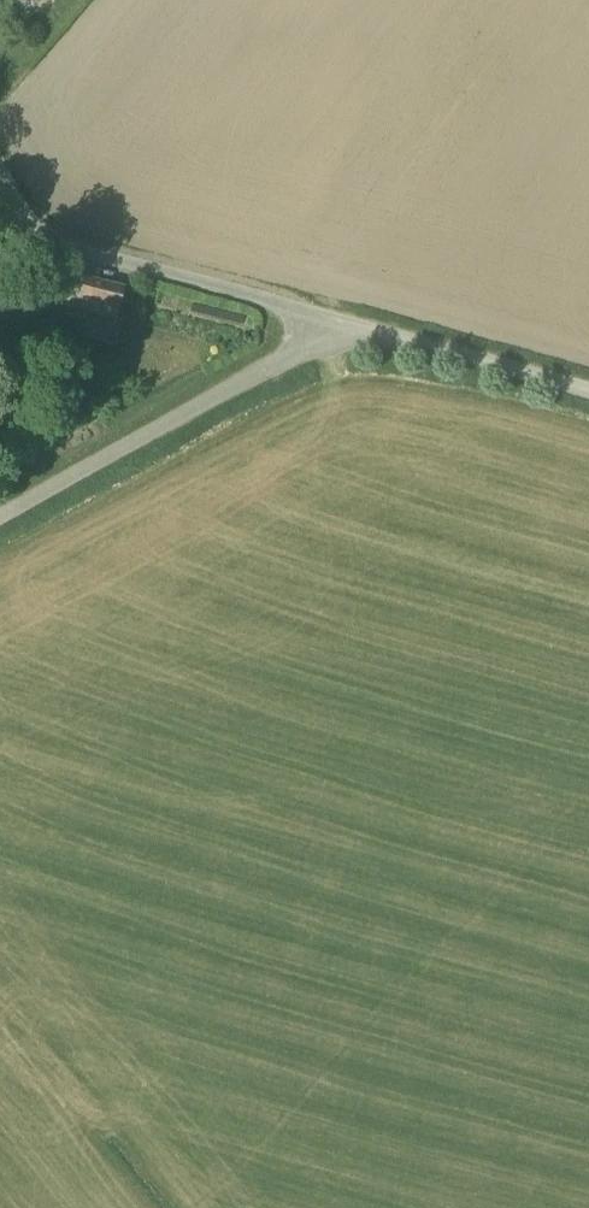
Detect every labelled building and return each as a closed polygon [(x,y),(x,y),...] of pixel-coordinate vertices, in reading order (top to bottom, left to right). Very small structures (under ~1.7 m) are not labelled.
[(116,319),(123,289),(63,275),(55,305),(116,319)]
